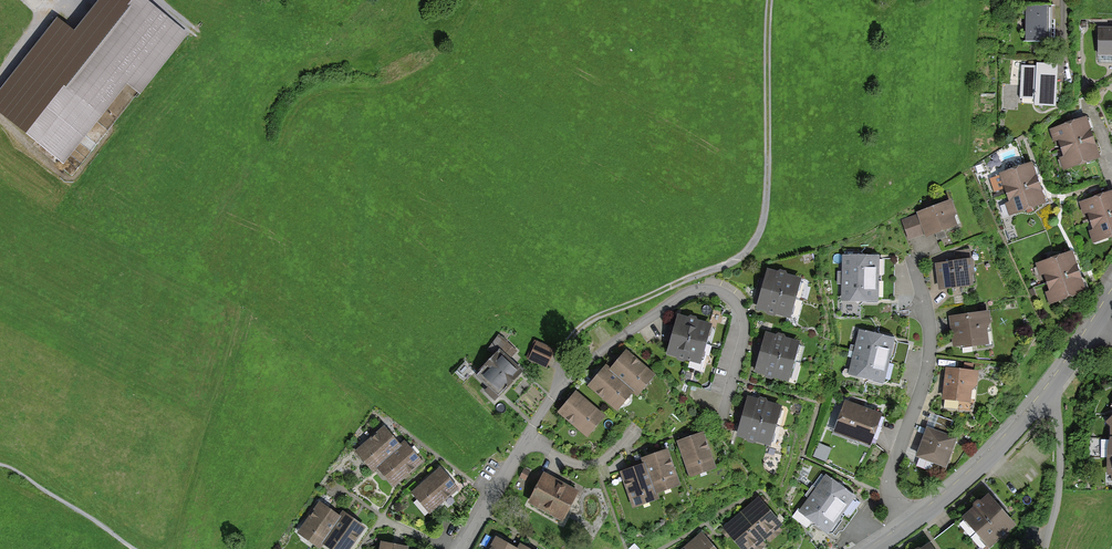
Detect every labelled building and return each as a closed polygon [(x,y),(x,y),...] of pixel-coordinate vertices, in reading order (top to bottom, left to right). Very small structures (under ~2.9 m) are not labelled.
[(57,18),(0,91),(0,114),(64,165),(128,85),(140,95),(188,33),(146,0),(100,0),(75,32),(57,18)] [(1048,39),(1048,6),(1028,5),(1027,39),(1048,39)] [(1100,28),(1100,53),(1111,53),(1111,28),(1100,28)] [(1024,67),(1022,97),(1037,98),(1036,102),(1054,103),(1056,66),(1040,65),(1040,68),(1024,67)] [(1060,138),(1063,146),(1091,137),(1084,119),(1052,130),(1056,139),(1060,138)] [(1091,137),(1063,146),(1067,156),(1062,157),(1065,167),(1097,155),(1091,137)] [(1005,183),(1008,192),(1037,182),(1031,163),(997,175),(1000,185),(1005,183)] [(1037,182),(1008,192),(1011,202),(1007,204),(1010,213),(1044,201),(1037,182)] [(1092,219),(1111,213),(1111,192),(1081,203),(1084,212),(1089,210),(1092,219)] [(956,223),(949,203),(903,220),(909,237),(926,230),(927,234),(956,223)] [(1092,219),(1096,230),(1091,231),(1094,240),(1111,234),(1111,213),(1092,219)] [(1046,271),(1049,281),(1077,271),(1071,254),(1038,265),(1041,273),(1046,271)] [(877,278),(878,258),(845,256),(845,277),(877,278)] [(935,264),(939,291),(973,286),(970,259),(935,264)] [(768,271),(764,289),(793,297),(798,279),(768,271)] [(1077,271),(1049,281),(1053,291),(1048,293),(1050,301),(1083,290),(1077,271)] [(877,298),(877,278),(845,277),(844,297),(877,298)] [(764,289),(759,307),(789,314),(793,297),(764,289)] [(987,322),(986,313),(952,318),(955,344),(986,340),(984,322),(987,322)] [(704,343),(709,326),(680,317),(675,335),(704,343)] [(887,360),(892,340),(861,332),(856,352),(887,360)] [(699,361),(704,343),(675,335),(670,353),(699,361)] [(767,335),(763,353),(792,361),(797,343),(767,335)] [(553,351),(537,344),(531,359),(546,366),(553,351)] [(496,394),(519,370),(500,352),(477,375),(496,394)] [(882,380),(887,360),(856,352),(851,372),(882,380)] [(610,372),(631,389),(637,394),(653,374),(626,353),(610,372)] [(763,353),(758,371),(788,378),(792,361),(763,353)] [(617,407),(631,389),(610,372),(605,368),(590,385),(617,407)] [(975,373),(947,370),(945,398),(970,400),(971,383),(974,384),(975,373)] [(576,394),(561,411),(586,433),(602,415),(576,394)] [(749,399),(744,417),(774,425),(779,407),(749,399)] [(880,416),(846,404),(837,430),(870,442),(880,416)] [(744,417),(739,434),(769,443),(774,425),(744,417)] [(374,468),(379,464),(399,447),(384,429),(359,451),(374,468)] [(944,465),(954,438),(928,429),(918,456),(944,465)] [(713,466),(702,434),(679,442),(690,474),(713,466)] [(404,443),(399,447),(379,464),(394,482),(419,461),(404,443)] [(825,460),(830,450),(819,445),(815,455),(825,460)] [(643,459),(645,465),(654,490),(677,483),(666,451),(643,459)] [(657,497),(654,490),(645,465),(623,472),(634,505),(657,497)] [(529,471),(522,468),(518,479),(525,481),(529,471)] [(440,470),(415,491),(430,509),(455,488),(440,470)] [(545,476),(531,502),(561,518),(575,492),(545,476)] [(841,514),(853,498),(826,479),(814,494),(841,514)] [(829,530),(841,514),(814,494),(803,510),(829,530)] [(1001,510),(989,496),(966,516),(977,530),(1001,510)] [(759,500),(743,513),(764,538),(780,525),(759,500)] [(319,546),(323,540),(340,518),(320,504),(300,532),(319,546)] [(1012,524),(1001,510),(977,530),(989,544),(1012,524)] [(340,518),(323,540),(335,548),(348,548),(364,527),(343,513),(340,518)] [(727,527),(745,548),(751,548),(764,538),(743,513),(727,527)] [(685,548),(713,548),(702,535),(685,548)] [(497,540),(491,548),(513,548),(497,540)]
